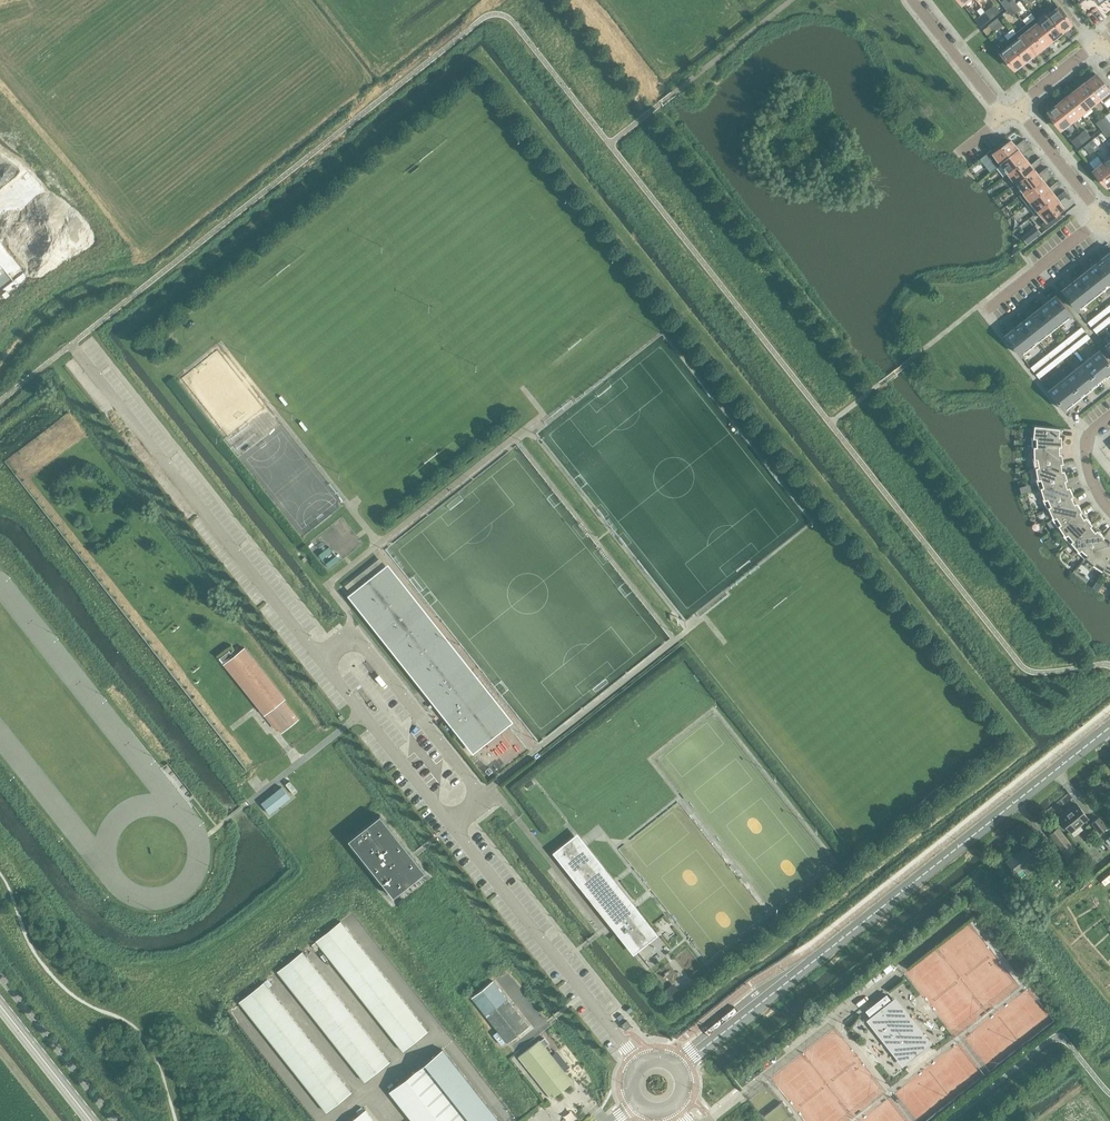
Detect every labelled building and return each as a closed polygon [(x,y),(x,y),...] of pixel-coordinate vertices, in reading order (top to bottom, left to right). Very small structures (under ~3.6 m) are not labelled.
[(1020,8),(1015,1),(1010,4),(1016,11),(1020,8)] [(1012,14),(1016,11),(1010,4),(1006,8),(1012,14)] [(1048,13),(1062,31),(1072,23),(1058,6),(1048,13)] [(985,11),(991,18),(995,14),(989,7),(985,11)] [(991,18),(985,11),(981,14),(986,21),(991,18)] [(1048,13),(1039,21),(1053,38),(1062,31),(1048,13)] [(1053,38),(1039,21),(1036,16),(1026,24),(1030,28),(1043,46),(1053,38)] [(997,17),(993,20),(998,27),(1003,24),(997,17)] [(994,31),(998,27),(993,20),(988,24),(994,31)] [(1043,46),(1030,28),(1026,24),(1017,31),(1020,36),(1034,53),(1043,46)] [(1034,53),(1020,36),(1017,31),(1007,39),(1024,61),(1034,53)] [(1015,68),(1024,61),(1007,39),(997,46),(1015,68)] [(1109,90),(1096,73),(1086,80),(1100,98),(1103,102),(1109,97),(1109,91),(1109,90)] [(1076,88),(1090,105),(1100,98),(1086,80),(1076,88)] [(1067,95),(1081,113),(1090,105),(1076,88),(1067,95)] [(1058,103),(1071,120),(1081,113),(1067,95),(1058,103)] [(1062,128),(1071,120),(1058,103),(1048,110),(1062,128)] [(1101,119),(1106,125),(1109,122),(1109,121),(1105,115),(1101,119)] [(1096,122),(1101,127),(1102,129),(1106,125),(1101,119),(1096,122)] [(1106,125),(1102,129),(1107,136),(1109,134),(1109,130),(1106,125)] [(1081,132),(1086,139),(1091,136),(1085,129),(1081,132)] [(1082,142),(1086,139),(1081,132),(1076,135),(1082,142)] [(997,166),(1001,163),(1027,142),(1024,138),(1015,145),(1011,139),(989,156),(997,166)] [(1088,142),(1094,149),(1098,145),(1093,138),(1088,142)] [(1009,172),(1026,158),(1022,153),(1031,146),(1027,142),(1001,163),(1009,172)] [(1088,142),(1084,145),(1090,152),(1094,149),(1088,142)] [(1016,181),(1034,168),(1042,161),(1039,156),(1030,163),(1026,158),(1009,172),(1016,181)] [(1109,184),(1109,169),(1103,161),(1094,168),(1107,186),(1109,184)] [(1024,191),(1050,170),(1046,166),(1038,173),(1034,168),(1016,181),(1024,191)] [(1031,200),(1049,186),(1044,181),(1053,174),(1050,170),(1024,191),(1019,194),(1027,204),(1031,200)] [(1057,180),(1049,186),(1031,200),(1039,210),(1056,196),(1052,191),(1061,184),(1057,180)] [(1059,200),(1068,193),(1065,189),(1056,196),(1039,210),(1046,219),(1059,210),(1064,206),(1059,200)] [(1042,222),(1046,228),(1063,215),(1059,210),(1046,219),(1042,222)] [(1096,262),(1109,279),(1109,251),(1096,262)] [(1096,262),(1079,275),(1095,295),(1109,283),(1109,279),(1096,262)] [(1095,295),(1079,275),(1062,289),(1078,309),(1095,295)] [(1072,313),(1056,294),(1039,307),(1055,327),(1072,313)] [(1055,327),(1039,307),(1022,321),(1038,340),(1055,327)] [(1102,316),(1108,312),(1105,307),(1099,312),(1102,316)] [(1097,320),(1102,316),(1099,312),(1093,316),(1097,320)] [(1091,325),(1097,320),(1093,316),(1088,321),(1091,325)] [(1102,327),(1108,323),(1105,319),(1099,323),(1102,327)] [(1038,340),(1022,321),(1005,334),(1021,354),(1038,340)] [(1093,328),(1096,332),(1102,327),(1099,323),(1093,328)] [(1082,326),(1076,330),(1079,334),(1085,330),(1082,326)] [(1076,330),(1070,335),(1074,339),(1079,334),(1076,330)] [(1087,332),(1081,337),(1085,341),(1090,337),(1087,332)] [(1068,343),(1074,339),(1070,335),(1065,339),(1068,343)] [(1079,346),(1085,341),(1081,337),(1076,341),(1079,346)] [(1068,343),(1065,339),(1059,344),(1062,348),(1068,343)] [(1076,341),(1070,346),(1073,350),(1079,346),(1076,341)] [(1057,352),(1062,348),(1059,344),(1053,348),(1057,352)] [(1068,355),(1073,350),(1070,346),(1064,350),(1068,355)] [(1051,357),(1057,352),(1053,348),(1048,352),(1051,357)] [(1100,349),(1083,362),(1099,382),(1109,373),(1109,361),(1100,349)] [(1062,359),(1068,355),(1064,350),(1059,355),(1062,359)] [(1048,352),(1042,357),(1045,361),(1051,357),(1048,352)] [(1056,363),(1062,359),(1059,355),(1053,359),(1056,363)] [(1045,361),(1042,357),(1036,361),(1040,366),(1045,361)] [(1051,368),(1056,363),(1053,359),(1047,364),(1051,368)] [(1034,370),(1040,366),(1036,361),(1031,366),(1034,370)] [(1099,382),(1083,362),(1066,376),(1082,396),(1099,382)] [(1045,372),(1051,368),(1047,364),(1042,368),(1045,372)] [(1036,373),(1039,377),(1045,372),(1042,368),(1036,373)] [(1082,396),(1066,376),(1049,389),(1065,409),(1082,396)] [(1034,446),(1059,445),(1062,445),(1062,435),(1059,435),(1060,427),(1035,424),(1033,435),(1032,435),(1032,446),(1034,446)] [(1036,467),(1061,463),(1064,462),(1062,452),(1059,452),(1059,445),(1034,446),(1034,456),(1033,457),(1034,467),(1036,467)] [(1061,463),(1036,467),(1038,477),(1036,478),(1039,487),(1041,487),(1065,479),(1068,479),(1064,469),(1062,469),(1061,463)] [(1065,479),(1041,487),(1044,497),(1043,498),(1047,507),(1048,506),(1072,496),(1074,495),(1069,485),(1067,486),(1065,479)] [(1030,484),(1019,487),(1021,492),(1031,490),(1030,484)] [(1072,496),(1048,506),(1053,516),(1052,517),(1057,526),(1059,525),(1080,511),(1082,509),(1076,501),(1075,502),(1072,496)] [(1071,541),(1091,525),(1092,523),(1086,515),(1084,517),(1080,511),(1059,525),(1064,534),(1063,535),(1070,542),(1071,541)] [(1085,557),(1086,556),(1103,537),(1105,535),(1097,528),(1095,530),(1091,525),(1071,541),(1078,549),(1077,551),(1085,557)] [(1109,558),(1109,540),(1108,542),(1103,537),(1086,556),(1094,563),(1093,564),(1102,570),(1103,569),(1109,558)] [(332,546),(321,553),(330,567),(341,559),(332,546)] [(382,557),(368,567),(373,575),(388,565),(382,557)] [(414,615),(419,611),(410,601),(406,604),(403,601),(407,597),(385,569),(355,594),(377,622),(380,619),(383,622),(379,625),(388,636),(391,633),(394,636),(391,639),(413,667),(443,643),(421,615),(417,618),(414,615)] [(1097,580),(1092,587),(1098,591),(1103,583),(1097,580)] [(245,647),(224,664),(264,715),(266,713),(281,732),(299,718),(284,699),(285,698),(245,647)] [(453,660),(443,648),(416,669),(426,682),(453,660)] [(447,702),(443,706),(476,747),(507,722),(474,681),(469,684),(466,680),(468,679),(456,663),(429,685),(441,700),(443,698),(447,702)] [(291,779),(285,784),(293,794),(299,789),(291,779)] [(262,803),(270,813),(290,797),(282,787),(262,803)] [(1077,804),(1060,818),(1071,833),(1089,818),(1077,804)] [(396,893),(400,892),(426,871),(415,858),(413,860),(408,855),(411,853),(381,815),(349,840),(384,884),(389,890),(392,892),(396,893)] [(1099,833),(1107,827),(1099,817),(1091,823),(1099,833)] [(1075,848),(1058,827),(1050,834),(1066,855),(1075,848)] [(558,852),(564,859),(567,857),(570,860),(583,850),(580,847),(582,846),(576,838),(558,852)] [(1026,845),(1006,861),(1017,875),(1024,869),(1027,874),(1035,868),(1031,863),(1037,859),(1026,845)] [(583,850),(570,860),(567,863),(593,896),(596,893),(599,897),(596,899),(612,919),(615,917),(618,921),(615,924),(635,949),(653,935),(633,910),(631,911),(628,907),(629,906),(614,886),(612,887),(609,883),(611,882),(585,849),(583,850)] [(341,921),(316,940),(403,1050),(428,1031),(341,921)] [(390,1061),(303,951),(278,971),(365,1081),(390,1061)] [(508,1042),(529,1026),(493,980),(472,996),(508,1042)] [(352,1092),(264,981),(239,1001),(327,1111),(352,1092)] [(887,994),(866,1010),(871,1017),(900,1054),(921,1038),(887,994)] [(627,1020),(621,1024),(626,1030),(631,1025),(627,1020)] [(519,1056),(552,1098),(573,1082),(540,1040),(519,1056)] [(390,1091),(414,1120),(500,1120),(443,1049),(424,1063),(390,1091)] [(365,1110),(351,1120),(375,1120),(365,1110)]
